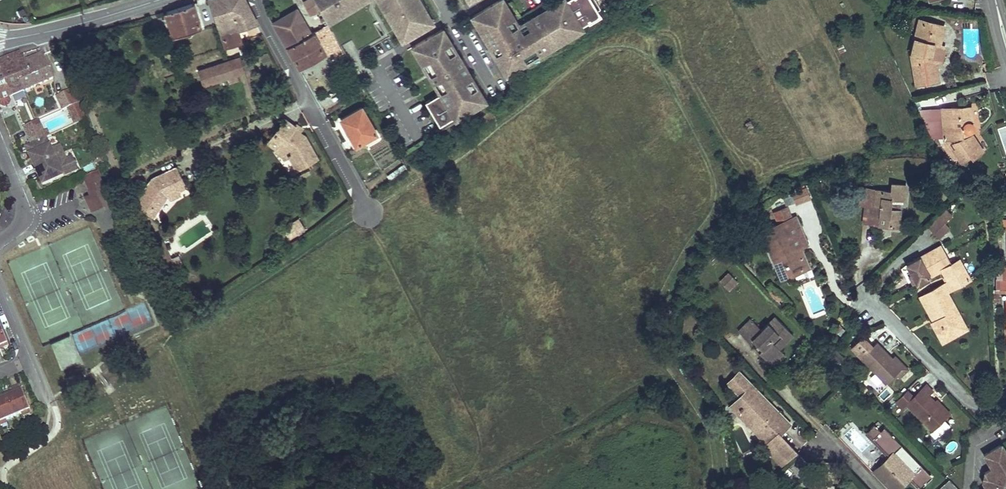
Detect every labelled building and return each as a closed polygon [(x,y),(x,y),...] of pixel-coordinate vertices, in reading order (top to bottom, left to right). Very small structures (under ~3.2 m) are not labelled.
[(226,47),(238,43),(234,30),(238,29),(256,23),(245,0),(210,0),(226,47)] [(304,2),(311,15),(320,10),(314,0),(308,0),(304,2)] [(586,32),(583,26),(601,17),(592,0),(559,0),(517,21),(506,0),(497,0),(470,13),(501,75),(586,32)] [(194,3),(167,11),(174,37),(202,29),(194,3)] [(297,9),(274,23),(287,47),(311,34),(297,9)] [(938,45),(944,26),(922,21),(919,35),(915,34),(910,56),(914,78),(924,76),(926,82),(937,79),(935,62),(941,61),(943,46),(938,45)] [(258,25),(242,29),(244,39),(260,35),(258,25)] [(311,34),(287,47),(300,69),(333,50),(338,59),(344,56),(328,25),(311,34)] [(43,55),(21,65),(13,68),(23,92),(54,80),(43,55)] [(0,62),(0,71),(1,72),(1,73),(12,97),(23,92),(13,68),(21,65),(18,56),(0,62)] [(240,57),(200,70),(205,86),(220,81),(221,83),(225,82),(223,80),(228,78),(236,75),(245,72),(240,57)] [(160,64),(151,67),(155,78),(164,74),(160,64)] [(1,106),(5,107),(9,106),(10,102),(9,98),(12,97),(1,73),(1,72),(0,71),(0,104),(1,106)] [(78,103),(65,109),(72,123),(85,117),(78,103)] [(363,107),(341,119),(356,145),(378,134),(363,107)] [(969,107),(941,108),(942,112),(941,133),(943,139),(953,139),(955,141),(954,142),(956,148),(954,149),(961,160),(970,156),(972,158),(982,151),(972,135),(970,136),(970,132),(972,130),(973,126),(972,122),(968,120),(970,119),(969,107)] [(942,112),(932,112),(933,134),(941,133),(942,112)] [(285,120),(268,143),(278,150),(279,150),(281,148),(288,153),(291,157),(295,165),(304,160),(307,164),(318,159),(305,136),(300,133),(297,130),(295,133),(292,130),(294,126),(285,120)] [(38,121),(24,127),(25,130),(40,123),(38,121)] [(40,123),(25,130),(31,144),(46,137),(40,123)] [(294,126),(292,130),(295,133),(297,130),(300,133),(303,128),(296,124),(294,126)] [(51,149),(46,137),(31,144),(25,147),(33,164),(35,163),(38,170),(42,177),(39,178),(43,186),(79,170),(73,157),(66,160),(63,154),(60,145),(51,149)] [(389,137),(370,147),(380,166),(399,156),(389,137)] [(278,150),(276,152),(285,161),(291,157),(288,153),(281,148),(279,150),(278,150)] [(304,160),(295,165),(298,170),(307,164),(304,160)] [(402,160),(383,174),(388,182),(407,168),(402,160)] [(187,187),(177,168),(153,180),(136,205),(152,215),(156,210),(159,211),(169,199),(168,197),(171,193),(178,189),(179,191),(187,187)] [(93,211),(112,202),(103,181),(89,187),(92,193),(86,195),(93,211)] [(890,191),(860,188),(858,205),(864,206),(880,208),(878,225),(897,227),(900,210),(896,208),(896,203),(901,203),(903,204),(904,185),(891,183),(890,191)] [(171,193),(168,197),(169,199),(180,194),(179,191),(178,189),(171,193)] [(880,208),(864,206),(862,223),(878,225),(880,208)] [(952,214),(946,207),(929,225),(940,236),(950,227),(944,221),(952,214)] [(769,229),(762,232),(766,242),(769,240),(779,265),(776,266),(781,277),(785,275),(785,277),(794,273),(794,272),(803,269),(803,267),(808,265),(801,247),(803,246),(803,244),(803,240),(798,239),(801,233),(795,217),(777,225),(774,225),(771,226),(769,229)] [(769,240),(766,242),(776,266),(779,265),(769,240)] [(941,245),(906,265),(916,283),(942,270),(948,282),(952,289),(969,279),(959,260),(951,264),(941,245)] [(735,282),(728,274),(719,283),(726,291),(735,282)] [(737,283),(735,282),(726,291),(728,292),(737,283)] [(948,282),(942,285),(945,292),(952,289),(948,282)] [(942,285),(923,295),(936,320),(933,322),(931,323),(939,337),(956,328),(952,321),(959,317),(945,292),(942,285)] [(923,295),(919,297),(933,322),(936,320),(923,295)] [(956,328),(939,337),(942,342),(966,329),(959,317),(952,321),(956,328)] [(748,319),(736,332),(749,345),(751,343),(757,348),(761,352),(759,354),(769,364),(782,351),(780,349),(777,346),(783,340),(782,339),(789,332),(776,318),(762,332),(748,319)] [(794,337),(789,332),(782,339),(783,340),(777,346),(780,349),(794,337)] [(876,343),(862,357),(886,383),(901,369),(876,343)] [(787,356),(782,351),(769,364),(759,354),(761,352),(757,348),(753,351),(766,365),(771,370),(787,356)] [(753,423),(773,443),(765,451),(780,467),(794,455),(793,455),(793,454),(793,453),(793,452),(778,438),(788,427),(765,412),(768,406),(737,375),(725,386),(736,399),(740,416),(748,427),(753,423)] [(906,405),(931,431),(947,416),(934,403),(927,396),(933,391),(927,385),(906,405)] [(6,420),(22,414),(30,410),(20,386),(12,390),(12,391),(13,394),(0,399),(0,423),(6,420)] [(740,416),(736,399),(727,408),(746,430),(748,427),(740,416)] [(934,403),(947,416),(949,414),(936,401),(934,403)] [(788,427),(768,406),(765,412),(788,427)] [(773,443),(753,423),(748,427),(746,430),(765,451),(773,443)] [(925,475),(918,482),(899,462),(906,455),(889,438),(885,442),(879,435),(875,439),(881,445),(879,447),(896,464),(894,466),(879,480),(888,488),(912,488),(913,488),(914,487),(916,488),(934,488),(937,487),(925,475)] [(881,445),(875,439),(871,443),(894,466),(896,464),(879,447),(881,445)] [(1000,444),(983,455),(991,468),(983,473),(987,478),(981,481),(986,488),(985,488),(1005,488),(1005,454),(1000,444)]
